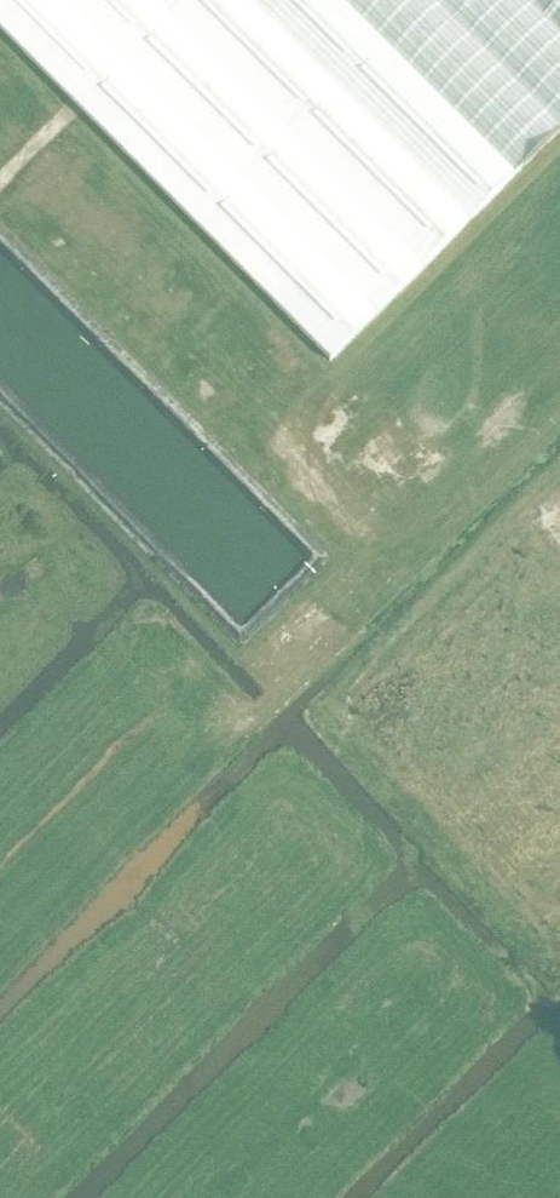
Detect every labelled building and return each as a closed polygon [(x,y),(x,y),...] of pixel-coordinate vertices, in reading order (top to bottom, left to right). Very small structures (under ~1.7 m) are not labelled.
[(79,103),(332,358),(559,130),(559,0),(0,0),(0,24),(79,103)]
